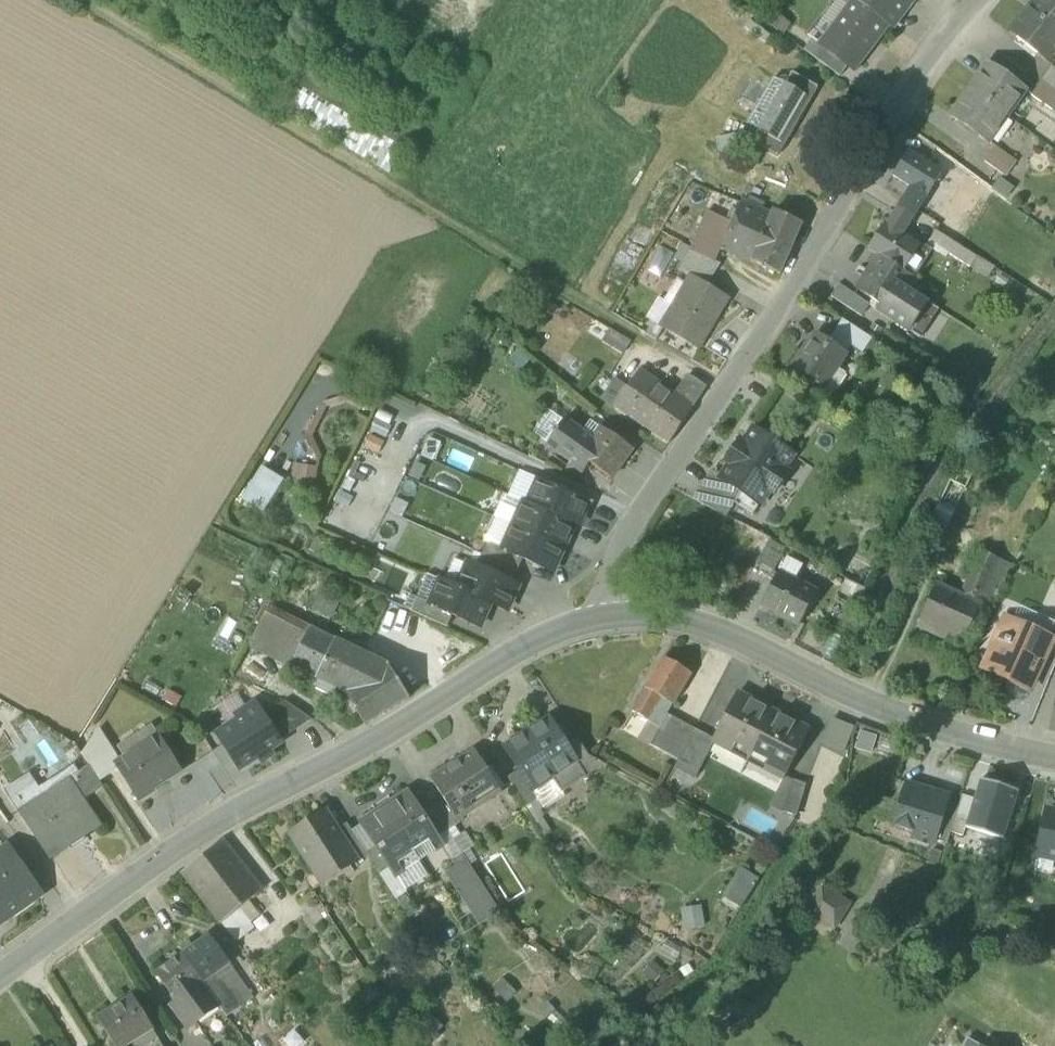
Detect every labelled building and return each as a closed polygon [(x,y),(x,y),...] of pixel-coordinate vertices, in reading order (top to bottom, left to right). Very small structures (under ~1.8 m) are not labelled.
[(857,2),(889,27),(904,8),(906,10),(914,0),(855,0),(857,2)] [(1045,62),(1054,49),(1054,0),(1036,0),(1010,33),(1045,62)] [(888,28),(889,27),(857,2),(823,46),(822,47),(848,66),(855,72),(856,70),(855,69),(868,52),(867,51),(886,26),(888,28)] [(240,83),(392,172),(421,122),(269,34),(240,83)] [(804,50),(840,76),(848,66),(822,47),(823,46),(813,38),(804,50)] [(989,64),(970,90),(1006,116),(1024,90),(1025,90),(989,64)] [(1041,80),(1054,90),(1054,68),(1052,66),(1041,80)] [(751,142),(777,156),(818,87),(792,72),(785,84),(774,78),(747,123),(758,130),(751,142)] [(1054,106),(1054,90),(1041,80),(1031,95),(1052,110),(1054,106)] [(988,142),(1006,116),(970,90),(951,117),(987,143),(988,142)] [(985,162),(1006,177),(1016,162),(995,147),(985,162)] [(914,189),(906,203),(917,210),(942,171),(926,161),(908,150),(892,175),(914,189)] [(926,161),(942,171),(947,164),(931,154),(926,161)] [(1015,188),(1000,177),(991,188),(1006,199),(1015,188)] [(741,203),(732,224),(720,246),(752,261),(771,216),(741,203)] [(911,221),(917,210),(906,203),(899,213),(911,221)] [(752,261),(781,275),(803,223),(774,210),(771,216),(752,261)] [(713,260),(720,246),(732,224),(706,212),(692,247),(693,247),(713,260)] [(869,248),(879,254),(903,270),(919,245),(902,235),(911,221),(899,213),(890,227),(885,224),(869,248)] [(929,241),(969,267),(977,256),(936,230),(929,241)] [(697,280),(707,286),(721,264),(713,260),(693,247),(680,271),(691,277),(691,276),(697,280)] [(896,281),(903,270),(879,254),(856,288),(881,305),(878,310),(909,331),(928,301),(910,290),(911,290),(896,281)] [(995,268),(977,256),(969,267),(988,279),(995,268)] [(896,281),(911,290),(918,279),(903,270),(896,281)] [(691,277),(675,304),(680,307),(697,280),(691,276),(691,277)] [(661,326),(698,348),(728,298),(707,286),(697,280),(680,307),(675,304),(661,326)] [(831,296),(861,316),(869,304),(856,295),(839,284),(831,296)] [(939,308),(928,301),(909,331),(920,338),(939,308)] [(834,334),(841,339),(851,324),(843,319),(834,334)] [(868,336),(851,324),(841,339),(859,350),(868,336)] [(793,367),(823,388),(837,368),(847,353),(818,334),(806,353),(803,351),(793,367)] [(626,350),(645,360),(650,351),(632,340),(626,350)] [(980,376),(967,367),(959,378),(972,388),(980,376)] [(837,368),(823,388),(834,394),(847,374),(837,368)] [(615,407),(646,428),(671,392),(640,370),(628,388),(615,407)] [(676,395),(693,408),(707,388),(697,380),(689,376),(676,395)] [(605,400),(615,407),(628,388),(618,381),(605,400)] [(676,395),(671,392),(646,428),(669,444),(693,408),(676,395)] [(585,470),(590,464),(584,460),(596,443),(593,441),(594,439),(583,431),(566,418),(547,445),(571,462),(573,460),(585,470)] [(583,431),(594,439),(601,428),(591,421),(583,431)] [(601,428),(594,439),(593,441),(596,443),(584,460),(590,464),(611,479),(632,449),(602,427),(601,428)] [(721,478),(760,505),(770,489),(775,492),(788,473),(783,470),(793,455),(772,441),(771,436),(766,437),(754,429),(746,441),(739,443),(728,459),(730,465),(722,477),(721,478)] [(430,437),(421,456),(432,461),(441,442),(430,437)] [(415,462),(408,475),(421,482),(428,469),(415,462)] [(319,467),(293,464),(292,478),(297,478),(296,484),(317,486),(319,467)] [(265,513),(284,479),(262,465),(242,500),(265,513)] [(529,504),(540,479),(519,470),(508,494),(524,502),(529,504)] [(693,499),(727,517),(735,504),(753,515),(760,505),(721,478),(722,477),(712,471),(693,499)] [(540,479),(529,504),(574,524),(574,525),(578,526),(589,501),(540,479)] [(494,517),(498,518),(514,525),(524,502),(508,494),(505,493),(494,517)] [(395,497),(387,512),(402,518),(409,505),(395,497)] [(553,572),(574,525),(574,524),(529,504),(524,502),(514,525),(504,549),(503,550),(523,559),(553,572)] [(927,528),(943,535),(955,510),(940,502),(927,528)] [(498,518),(488,541),(504,549),(514,525),(498,518)] [(757,564),(773,572),(785,548),(769,540),(757,564)] [(488,541),(482,555),(518,570),(523,559),(503,550),(504,549),(488,541)] [(961,595),(979,603),(999,559),(981,551),(961,595)] [(512,582),(518,570),(482,555),(477,566),(512,582)] [(788,556),(779,573),(795,581),(804,564),(788,556)] [(458,587),(469,563),(456,557),(445,581),(458,587)] [(980,603),(991,609),(1011,565),(999,559),(979,603),(980,603)] [(469,563),(458,587),(445,581),(441,579),(431,604),(430,605),(453,615),(479,627),(490,603),(507,611),(518,585),(512,582),(477,566),(469,563)] [(762,604),(800,624),(817,593),(795,581),(779,573),(762,604)] [(428,574),(418,598),(431,604),(441,579),(428,574)] [(865,590),(846,579),(840,590),(853,597),(860,601),(860,600),(865,590)] [(919,622),(963,642),(980,603),(979,603),(961,595),(937,584),(919,622)] [(314,609),(333,618),(340,600),(322,592),(318,601),(314,609)] [(860,601),(853,597),(842,621),(851,625),(862,601),(860,600),(860,601)] [(412,611),(447,627),(453,615),(430,605),(431,604),(418,598),(412,611)] [(1013,619),(1050,636),(1054,624),(1054,623),(1019,606),(1013,619)] [(249,645),(291,666),(308,632),(266,611),(249,645)] [(1007,617),(998,636),(1004,638),(1013,619),(1007,617)] [(1006,682),(1028,691),(1052,638),(1052,637),(1050,636),(1013,619),(1004,638),(998,636),(986,661),(1010,672),(1006,682)] [(291,666),(317,679),(336,640),(310,627),(308,632),(291,666)] [(336,640),(317,679),(313,686),(332,696),(336,689),(347,694),(366,725),(409,698),(388,666),(336,640)] [(644,688),(646,689),(662,698),(673,705),(691,674),(662,657),(644,688)] [(982,671),(1006,682),(1010,672),(986,661),(982,671)] [(633,712),(649,721),(662,698),(646,689),(633,712)] [(715,741),(749,758),(772,715),(757,707),(757,706),(736,695),(736,696),(714,738),(713,740),(715,741)] [(673,705),(662,698),(649,721),(660,728),(668,715),(673,705)] [(286,701),(264,715),(280,741),(313,720),(286,701)] [(264,715),(256,703),(237,715),(240,720),(218,734),(241,770),(258,759),(272,749),(282,743),(280,741),(264,715)] [(650,744),(679,759),(695,729),(668,715),(660,728),(650,744)] [(788,723),(772,715),(749,758),(786,777),(786,776),(808,734),(809,733),(789,722),(788,723)] [(554,777),(563,792),(587,776),(567,745),(550,718),(505,747),(519,770),(533,791),(534,790),(554,777)] [(660,728),(649,721),(639,738),(650,744),(660,728)] [(81,752),(89,765),(98,778),(119,765),(117,762),(121,759),(99,723),(81,752)] [(118,746),(124,757),(159,735),(153,725),(118,746)] [(708,736),(695,729),(679,759),(692,766),(708,736)] [(119,765),(140,798),(156,788),(155,787),(183,770),(161,734),(159,735),(124,757),(121,759),(117,762),(119,765)] [(692,766),(679,759),(674,768),(695,779),(715,741),(713,740),(714,738),(708,736),(692,766)] [(567,745),(587,776),(598,769),(578,738),(567,745)] [(272,749),(258,759),(262,765),(276,756),(272,749)] [(445,800),(457,819),(458,818),(477,806),(473,800),(496,786),(499,791),(501,790),(476,751),(431,780),(445,800)] [(40,788),(37,784),(33,786),(41,798),(50,792),(55,799),(71,788),(66,781),(79,772),(75,765),(40,788)] [(103,787),(98,778),(89,765),(79,772),(66,781),(71,788),(73,787),(84,801),(103,787)] [(508,777),(527,806),(539,798),(534,790),(533,791),(519,770),(508,777)] [(784,812),(793,780),(786,776),(786,777),(771,806),(784,812)] [(534,790),(539,798),(546,808),(566,796),(563,792),(554,777),(534,790)] [(28,778),(7,792),(13,800),(33,786),(28,778)] [(1018,791),(981,779),(975,799),(966,828),(1003,840),(1018,791)] [(784,812),(797,816),(806,785),(793,780),(784,812)] [(924,788),(907,783),(894,826),(913,832),(911,838),(933,845),(935,841),(946,803),(948,799),(923,791),(924,788)] [(33,786),(13,800),(51,858),(73,844),(71,841),(99,823),(84,801),(73,787),(71,788),(55,799),(50,792),(41,798),(33,786)] [(473,800),(477,806),(499,791),(496,786),(473,800)] [(421,815),(408,795),(363,824),(376,844),(391,868),(395,875),(419,859),(440,846),(436,839),(421,815)] [(951,833),(963,836),(966,828),(975,799),(962,795),(959,807),(951,833)] [(541,811),(546,808),(539,798),(527,806),(537,822),(543,817),(544,816),(541,811)] [(457,819),(445,800),(421,815),(436,839),(448,831),(456,826),(461,823),(458,818),(457,819)] [(946,803),(935,841),(947,845),(951,833),(959,807),(946,803)] [(1039,854),(1054,857),(1054,812),(1048,811),(1039,854)] [(292,833),(320,876),(353,855),(336,830),(325,812),(292,833)] [(543,817),(537,822),(546,837),(553,833),(543,817)] [(357,863),(369,856),(366,851),(352,830),(348,823),(336,830),(353,855),(357,863)] [(352,830),(366,851),(376,844),(363,824),(352,830)] [(448,831),(453,840),(461,834),(456,826),(448,831)] [(0,834),(0,848),(11,840),(5,831),(0,834)] [(436,839),(440,846),(451,862),(453,861),(456,866),(466,860),(463,855),(453,840),(448,831),(436,839)] [(461,834),(453,840),(463,855),(471,849),(476,846),(466,831),(461,834)] [(182,872),(221,923),(263,891),(223,840),(182,872)] [(391,868),(376,844),(366,851),(369,856),(381,874),(391,868)] [(8,846),(0,852),(0,922),(7,917),(8,919),(32,903),(31,900),(41,893),(8,846)] [(463,855),(466,860),(466,861),(470,866),(478,861),(471,849),(463,855)] [(324,884),(357,863),(353,855),(320,876),(324,884)] [(395,875),(406,891),(429,876),(419,859),(395,875)] [(466,861),(466,860),(456,866),(445,872),(479,926),(500,912),(470,866),(466,861)] [(722,898),(741,909),(760,878),(741,867),(722,898)] [(406,891),(395,875),(391,868),(381,874),(397,900),(406,894),(407,893),(406,891)] [(834,930),(852,905),(830,889),(812,914),(834,930)] [(406,894),(397,900),(409,918),(417,912),(406,894)] [(680,909),(684,931),(705,928),(701,906),(680,909)] [(222,923),(236,942),(255,927),(241,909),(222,923)] [(209,935),(183,954),(204,983),(211,978),(230,964),(209,935)] [(156,973),(177,1002),(178,1002),(204,983),(183,954),(156,973)] [(643,972),(656,982),(665,971),(652,961),(643,972)] [(219,1005),(227,1016),(245,1004),(234,989),(228,993),(222,985),(218,988),(211,978),(204,983),(219,1005)] [(493,988),(507,1002),(517,992),(503,978),(493,988)] [(219,1005),(204,983),(178,1002),(177,1002),(172,1005),(188,1028),(219,1005)] [(115,1045),(123,1045),(153,1027),(135,997),(114,1010),(113,1008),(97,1018),(115,1045)] [(428,1012),(414,1027),(430,1042),(444,1027),(428,1012)]
